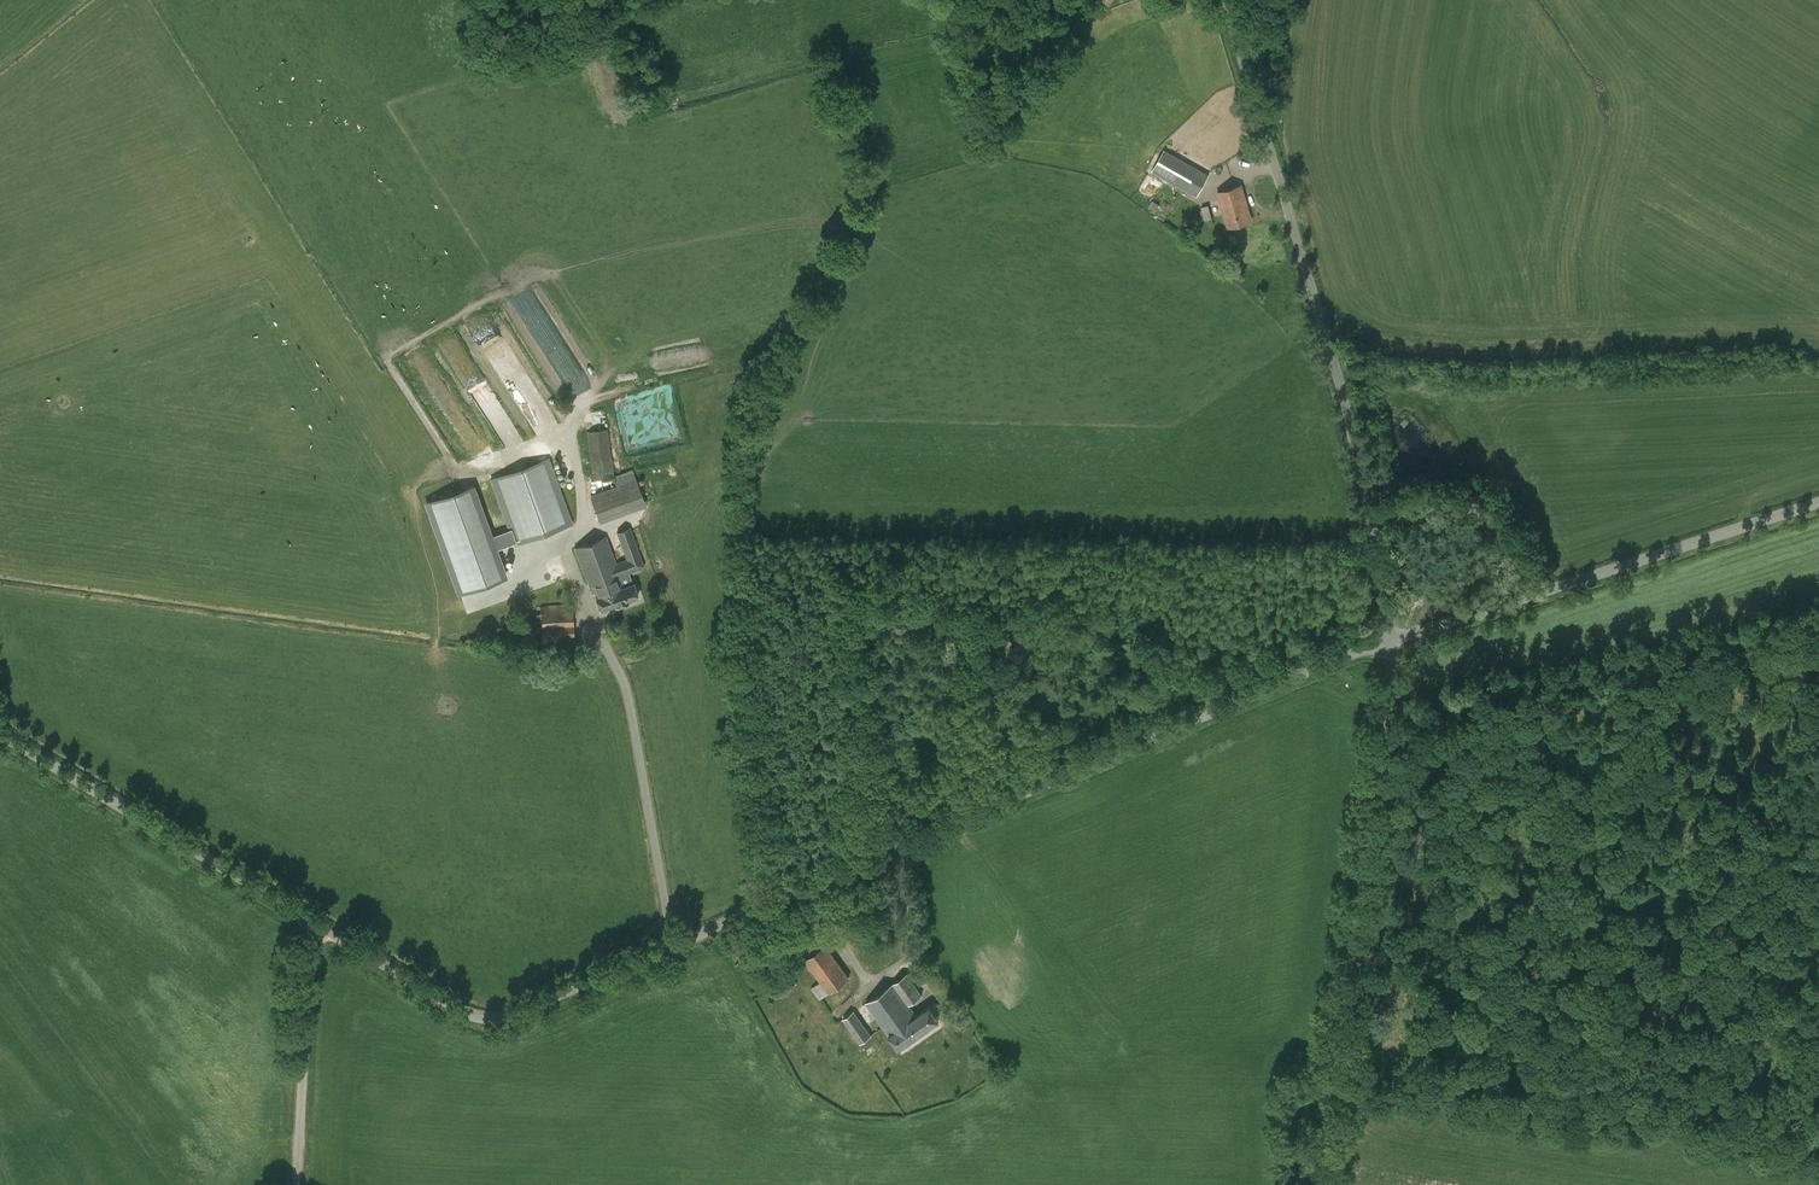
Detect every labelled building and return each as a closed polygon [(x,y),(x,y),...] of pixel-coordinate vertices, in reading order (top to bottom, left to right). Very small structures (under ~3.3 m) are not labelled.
[(1088,4),(1103,15),(1114,0),(1091,0),(1088,4)] [(1152,171),(1196,196),(1209,174),(1164,149),(1152,171)] [(1218,192),(1228,228),(1251,221),(1240,186),(1218,192)] [(1204,207),(1206,219),(1214,218),(1211,205),(1204,207)] [(468,435),(479,429),(468,410),(457,416),(468,435)] [(613,477),(607,428),(584,431),(591,480),(613,477)] [(573,524),(549,459),(491,479),(514,545),(573,524)] [(590,495),(600,522),(646,506),(633,468),(614,476),(617,486),(590,495)] [(472,489),(425,505),(457,598),(504,582),(472,489)] [(629,528),(617,533),(627,559),(615,563),(606,537),(575,549),(589,586),(593,585),(597,598),(597,599),(601,610),(616,604),(617,606),(628,602),(628,600),(638,596),(634,583),(633,584),(628,572),(644,567),(629,528)] [(574,641),(573,604),(541,606),(543,643),(559,642),(560,653),(575,653),(574,641)] [(821,982),(812,988),(820,1000),(850,978),(827,944),(805,960),(821,982)] [(791,974),(780,981),(786,990),(797,983),(791,974)] [(908,975),(867,1003),(898,1048),(939,1020),(930,1007),(916,1017),(908,1004),(922,995),(908,975)] [(842,1018),(859,1043),(871,1035),(854,1010),(842,1018)]
